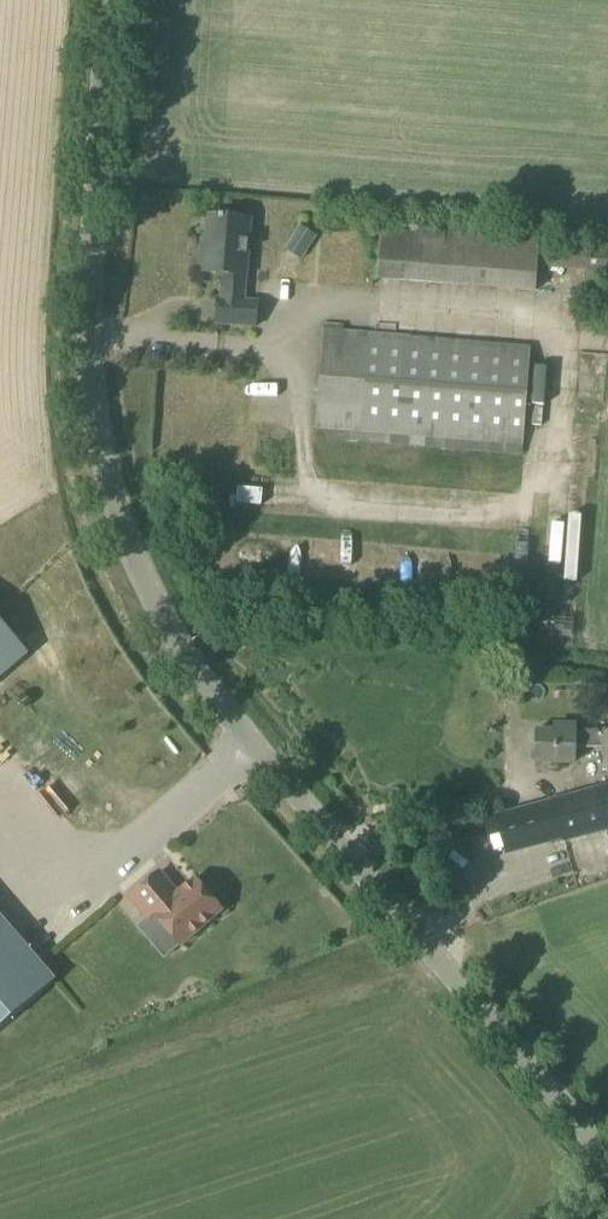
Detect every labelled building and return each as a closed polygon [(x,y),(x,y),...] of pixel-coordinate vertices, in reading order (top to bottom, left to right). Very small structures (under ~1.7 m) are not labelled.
[(244,301),(249,220),(209,217),(207,250),(201,250),(199,274),(223,276),(221,300),(218,300),(216,324),(257,327),(259,302),(244,301)] [(317,235),(298,224),(288,239),(306,251),(317,235)] [(377,269),(377,280),(535,293),(537,267),(607,274),(607,273),(607,252),(539,246),(540,229),(520,228),(520,239),(380,229),(377,269)] [(523,447),(530,347),(324,330),(316,430),(523,447)] [(28,654),(0,622),(0,679),(28,654)] [(574,725),(555,725),(555,733),(536,732),(536,762),(573,763),(573,748),(601,749),(607,773),(607,731),(597,734),(574,733),(574,725)] [(550,802),(519,810),(496,817),(506,853),(560,837),(561,841),(607,828),(607,786),(550,802)] [(138,883),(108,908),(127,930),(132,925),(159,957),(200,921),(174,890),(157,905),(138,883)] [(0,948),(0,1040),(45,1004),(0,948)]
